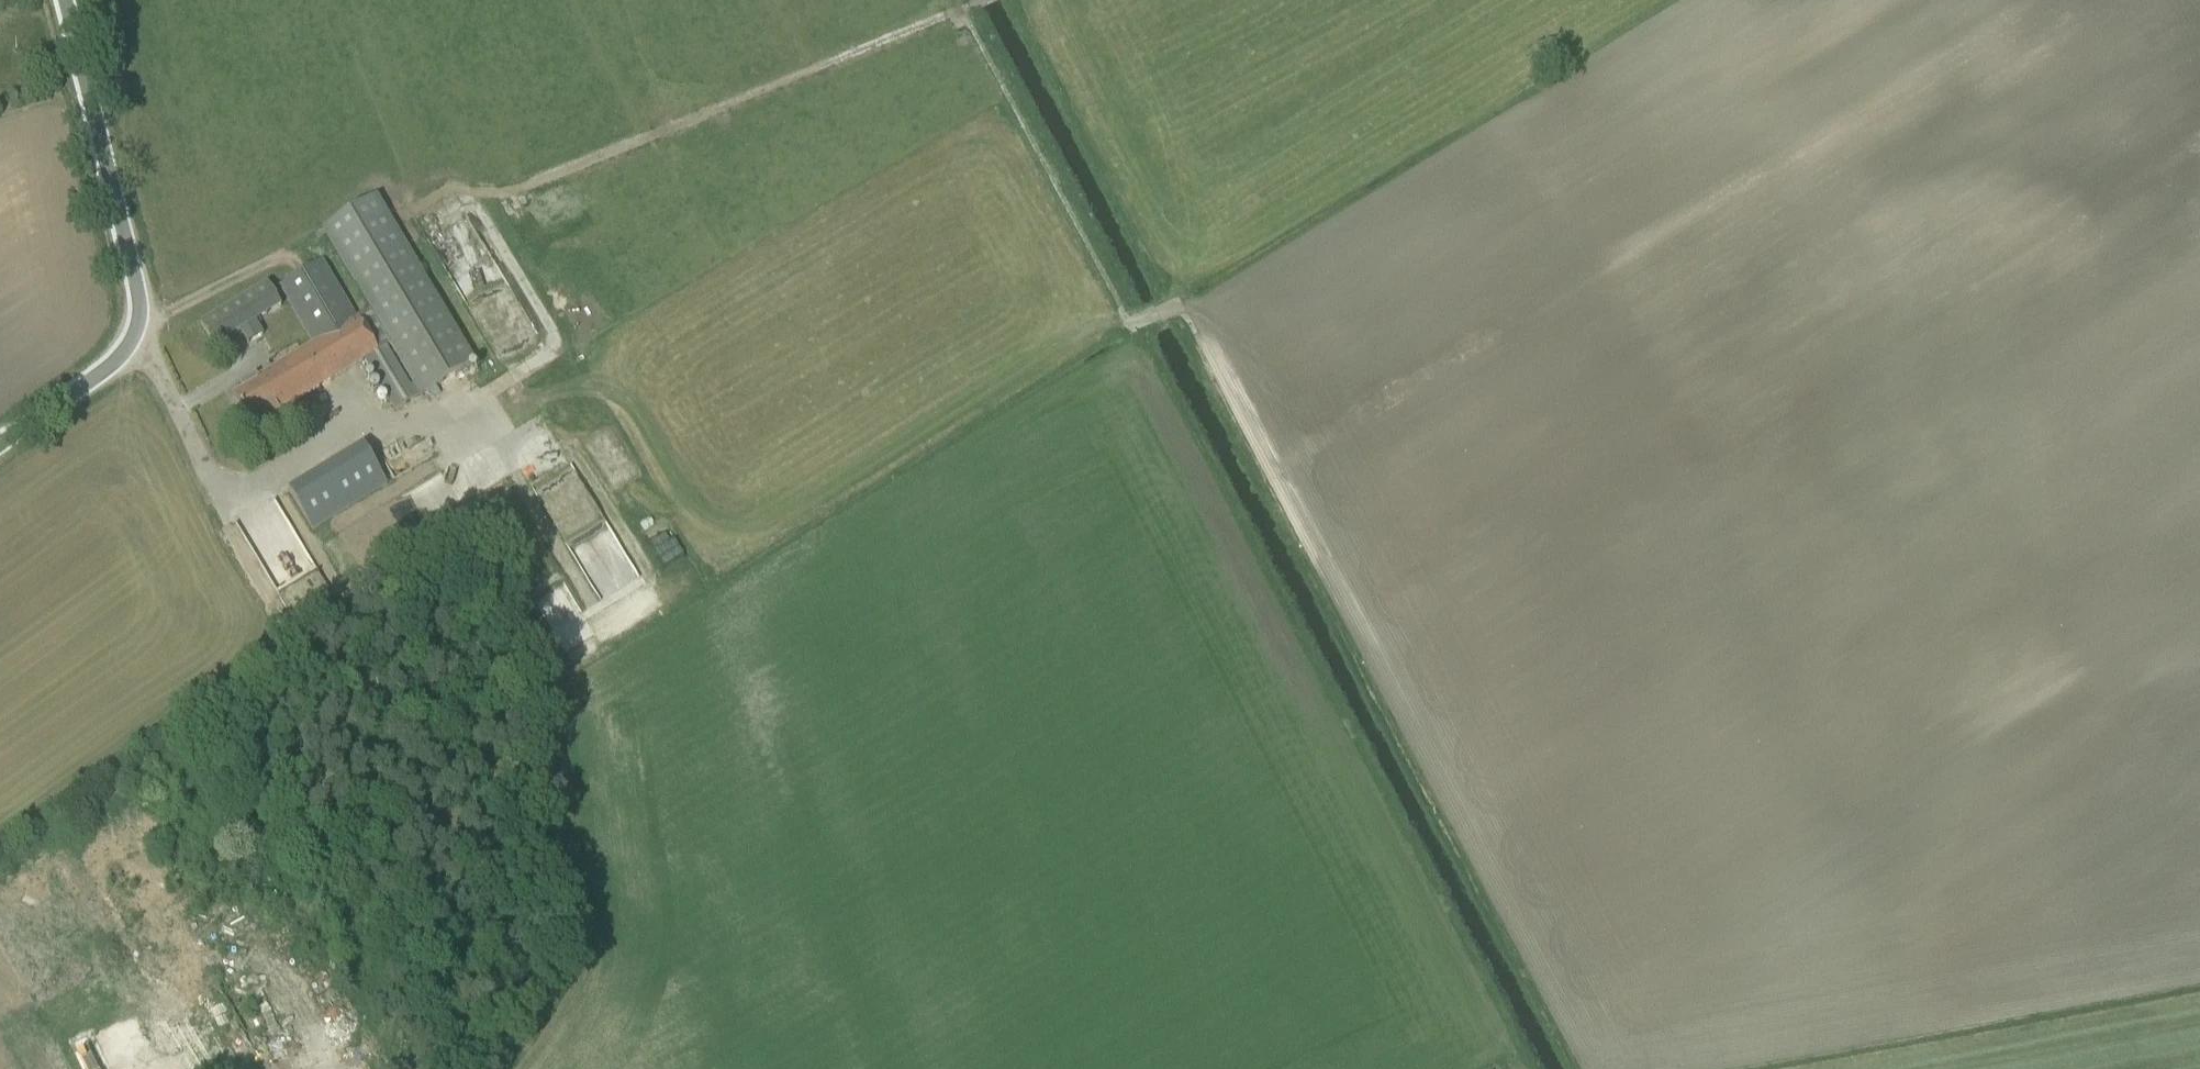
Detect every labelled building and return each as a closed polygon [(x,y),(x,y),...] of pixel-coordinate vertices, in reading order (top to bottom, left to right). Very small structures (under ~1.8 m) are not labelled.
[(232,398),(251,429),(366,361),(396,411),(475,363),(377,197),(324,229),(373,310),(357,319),(323,262),(279,288),(313,345),(257,379),(259,382),(232,398)] [(243,299),(226,309),(240,331),(256,322),(243,299)] [(436,387),(430,391),(435,399),(441,395),(436,387)] [(315,530),(394,481),(382,462),(376,452),(369,441),(290,491),(315,530)] [(276,501),(240,520),(292,614),(328,595),(276,501)] [(132,1033),(100,1053),(110,1068),(154,1068),(132,1033)]
